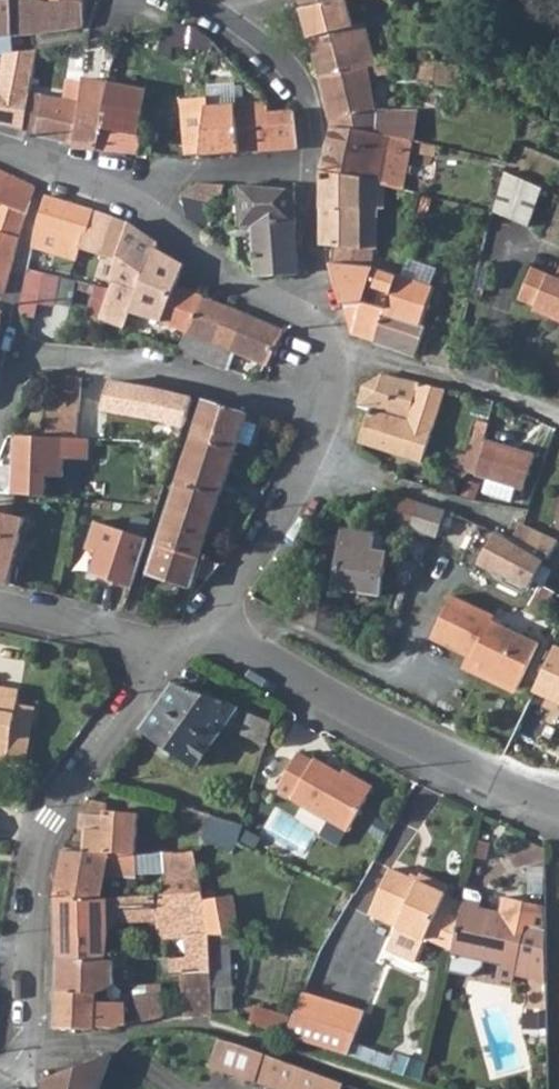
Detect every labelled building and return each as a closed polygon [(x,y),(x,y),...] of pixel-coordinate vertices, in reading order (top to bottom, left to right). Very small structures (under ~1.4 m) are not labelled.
[(12,33),(13,0),(0,0),(0,34),(12,33)] [(68,27),(83,24),(83,2),(56,0),(13,0),(12,33),(43,31),(68,27)] [(368,68),(376,67),(365,22),(355,24),(349,0),(345,0),(342,0),(301,0),(320,78),(368,68)] [(116,51),(105,49),(100,72),(111,74),(116,51)] [(420,86),(434,87),(435,62),(420,63),(420,86)] [(332,127),(412,140),(414,128),(407,128),(407,121),(378,120),(368,68),(320,78),(332,127)] [(97,146),(101,127),(109,83),(81,80),(77,105),(72,141),(97,146)] [(141,132),(147,88),(109,83),(101,127),(141,132)] [(72,141),(77,105),(13,90),(9,106),(0,103),(0,123),(39,135),(72,141)] [(252,152),(296,149),(293,111),(271,113),(270,102),(211,106),(211,96),(186,97),(187,153),(202,152),(202,154),(252,152)] [(138,151),(141,132),(101,127),(97,146),(138,151)] [(380,184),(386,149),(410,155),(412,140),(332,127),(323,171),(380,184)] [(403,190),(410,155),(386,149),(380,184),(403,190)] [(4,292),(20,234),(29,201),(34,184),(0,168),(0,291),(4,292)] [(323,244),(335,245),(333,261),(376,269),(377,247),(365,246),(365,204),(375,205),(380,184),(323,171),(323,244)] [(508,174),(495,214),(529,225),(542,186),(508,174)] [(218,204),(220,204),(223,184),(200,182),(184,190),(179,197),(218,204)] [(241,259),(261,273),(298,272),(294,197),(291,191),(236,186),(241,259)] [(76,261),(81,247),(115,257),(116,260),(106,289),(137,298),(154,251),(156,241),(127,220),(45,194),(30,248),(76,261)] [(162,321),(177,286),(184,262),(154,251),(137,298),(132,313),(162,321)] [(343,298),(343,299),(367,299),(386,305),(396,275),(376,269),(333,261),(343,298)] [(44,301),(73,307),(78,278),(31,269),(22,313),(41,317),(44,301)] [(536,269),(523,301),(558,316),(558,279),(536,269)] [(424,322),(433,286),(429,285),(421,282),(401,276),(396,275),(386,305),(385,309),(424,322)] [(95,319),(106,289),(95,286),(86,317),(95,319)] [(184,331),(191,311),(198,294),(177,286),(162,321),(184,331)] [(125,329),(132,313),(137,298),(106,289),(95,319),(125,329)] [(228,350),(244,312),(198,294),(191,311),(184,331),(228,350)] [(353,333),(375,340),(385,309),(386,305),(367,299),(343,299),(353,333)] [(417,355),(425,332),(428,323),(424,322),(385,309),(375,340),(417,355)] [(265,366),(266,364),(284,329),(244,312),(228,350),(265,366)] [(318,388),(320,388),(330,349),(286,329),(284,329),(266,364),(318,388)] [(56,410),(76,411),(78,411),(79,405),(83,375),(60,374),(56,410)] [(411,420),(421,384),(383,377),(365,384),(361,405),(371,408),(411,420)] [(181,426),(189,394),(107,379),(100,413),(181,426)] [(402,455),(421,461),(447,391),(421,384),(411,420),(371,408),(360,444),(402,455)] [(237,452),(251,413),(206,398),(192,438),(237,452)] [(75,437),(76,411),(56,410),(45,409),(43,436),(75,437)] [(11,435),(10,494),(43,494),(43,477),(64,477),(64,458),(88,459),(89,438),(75,437),(43,436),(11,435)] [(194,487),(222,496),(237,452),(192,438),(178,481),(194,487)] [(480,478),(496,484),(520,492),(535,455),(484,440),(472,475),(480,478)] [(450,493),(456,488),(444,478),(433,488),(450,493)] [(201,557),(222,496),(194,487),(178,481),(157,542),(201,557)] [(436,537),(444,511),(403,498),(395,524),(436,537)] [(20,556),(15,555),(22,517),(7,514),(0,512),(0,582),(13,585),(20,556)] [(87,573),(127,588),(144,538),(93,521),(85,549),(94,553),(87,573)] [(476,569),(529,588),(533,581),(558,541),(521,521),(519,524),(511,539),(495,531),(476,569)] [(383,596),(392,536),(347,529),(338,589),(383,596)] [(191,588),(201,557),(157,542),(147,574),(191,588)] [(484,663),(481,669),(521,689),(542,644),(495,622),(496,617),(453,596),(433,638),(470,657),(484,663)] [(532,693),(558,705),(558,649),(553,646),(532,693)] [(199,766),(239,708),(238,707),(175,683),(173,684),(146,726),(199,766)] [(8,761),(9,757),(24,760),(33,707),(15,703),(16,698),(0,695),(0,759),(8,761)] [(268,744),(276,724),(250,713),(242,734),(268,744)] [(294,799),(294,801),(349,834),(374,793),(318,759),(315,762),(301,753),(280,789),(294,799)] [(83,813),(81,849),(135,855),(136,814),(106,811),(106,807),(94,802),(89,800),(80,812),(83,813)] [(194,852),(192,841),(161,843),(162,854),(164,854),(194,852)] [(106,898),(107,898),(104,881),(93,880),(94,873),(139,876),(139,855),(135,855),(81,849),(63,848),(54,896),(106,898)] [(194,852),(164,854),(166,894),(200,892),(202,891),(194,852)] [(424,942),(447,898),(393,870),(370,914),(424,942)] [(111,919),(158,916),(161,934),(204,932),(201,903),(200,892),(166,894),(107,898),(111,919)] [(65,955),(113,954),(113,937),(113,928),(111,924),(111,919),(107,898),(106,898),(54,896),(65,955)] [(204,932),(238,935),(232,898),(201,903),(204,932)] [(465,901),(453,954),(449,971),(472,976),(484,967),(486,962),(500,966),(497,978),(514,982),(516,971),(528,921),(528,904),(507,899),(503,915),(480,909),(481,905),(465,901)] [(516,971),(547,978),(546,925),(546,908),(528,904),(528,921),(516,971)] [(164,952),(177,952),(177,967),(207,965),(204,932),(161,934),(164,952)] [(207,965),(209,980),(230,978),(227,947),(254,948),(256,937),(238,935),(204,932),(207,965)] [(113,954),(120,954),(164,952),(161,934),(113,937),(113,954)] [(212,1012),(211,1006),(209,980),(207,965),(177,967),(177,952),(164,952),(162,990),(160,1016),(212,1012)] [(97,997),(98,992),(118,985),(120,954),(113,954),(65,955),(61,994),(97,997)] [(211,1006),(232,1004),(230,978),(209,980),(211,1006)] [(352,1051),(368,1009),(306,987),(288,1031),(352,1051)] [(136,996),(136,1021),(160,1016),(162,990),(148,991),(137,992),(136,996)] [(57,1026),(93,1028),(93,1025),(97,1000),(97,997),(61,994),(57,1026)] [(111,1027),(136,1021),(136,996),(97,1000),(93,1025),(111,1027)] [(265,1054),(219,1039),(209,1068),(254,1084),(265,1054)] [(43,1088),(95,1088),(109,1054),(43,1078),(43,1088)] [(269,1088),(342,1088),(344,1083),(279,1059),(269,1088)]
